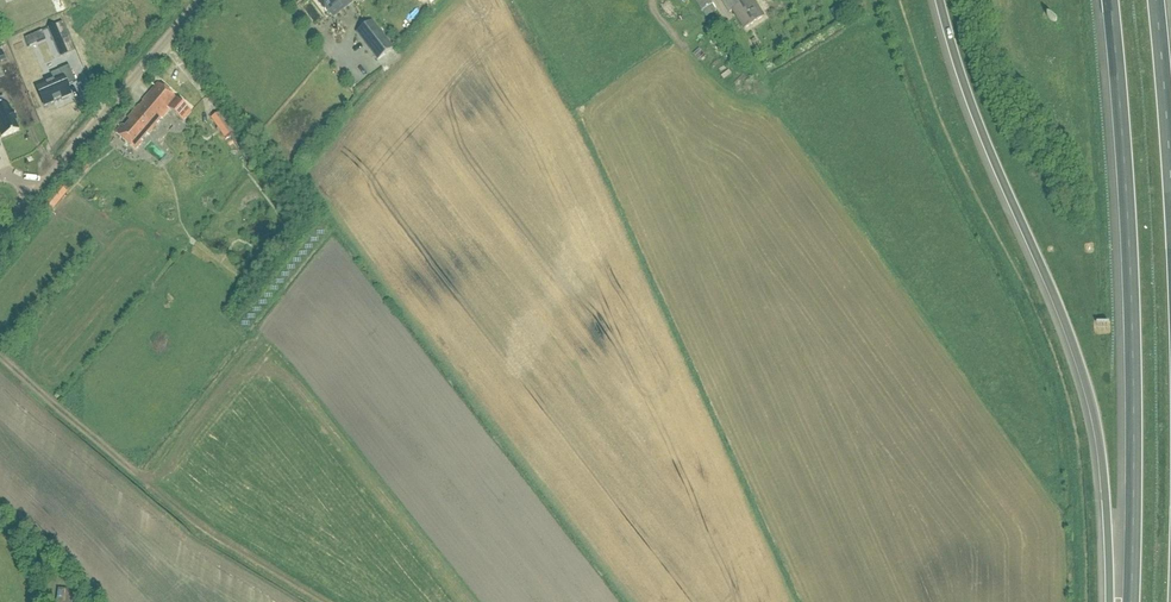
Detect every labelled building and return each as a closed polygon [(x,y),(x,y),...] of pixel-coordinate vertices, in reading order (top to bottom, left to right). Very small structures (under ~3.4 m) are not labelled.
[(58,14),(67,10),(63,0),(52,0),(58,14)] [(326,14),(344,0),(316,0),(326,14)] [(697,13),(699,17),(704,14),(705,16),(715,10),(712,4),(710,0),(689,0),(697,13)] [(728,13),(731,11),(743,31),(764,18),(752,0),(720,0),(728,13)] [(394,49),(372,21),(356,33),(378,61),(394,49)] [(63,23),(49,29),(55,45),(70,39),(63,23)] [(42,32),(25,40),(28,48),(46,40),(42,32)] [(54,82),(37,89),(45,107),(71,96),(67,86),(76,83),(69,67),(51,75),(54,82)] [(123,126),(116,134),(136,151),(171,111),(183,122),(191,114),(158,85),(128,119),(132,122),(126,128),(123,126)] [(7,105),(0,108),(0,137),(1,139),(18,132),(7,105)] [(150,181),(138,171),(127,183),(140,194),(150,181)]
